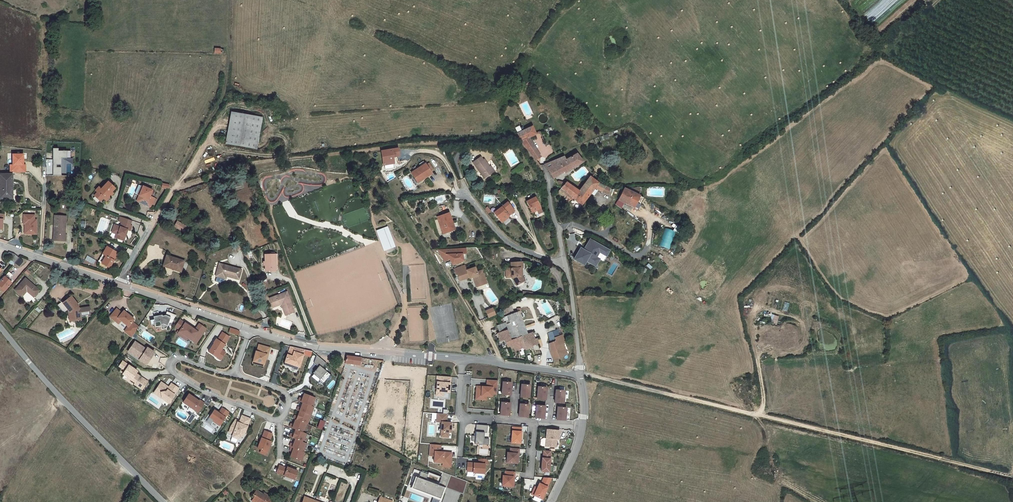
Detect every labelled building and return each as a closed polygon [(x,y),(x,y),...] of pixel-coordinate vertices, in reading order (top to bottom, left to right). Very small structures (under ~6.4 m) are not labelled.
[(255,150),(261,118),(229,112),(224,144),(255,150)] [(517,134),(520,139),(532,155),(538,151),(530,137),(536,133),(531,126),(517,134)] [(399,148),(382,150),(384,164),(395,163),(394,156),(400,155),(399,148)] [(59,149),(53,149),(53,175),(62,175),(62,158),(68,158),(68,151),(59,151),(59,149)] [(562,150),(550,156),(542,160),(544,164),(554,178),(563,172),(565,174),(582,162),(577,154),(567,160),(562,150)] [(24,154),(13,154),(13,165),(11,165),(11,172),(26,172),(26,165),(24,165),(24,154)] [(487,162),(484,159),(476,164),(487,180),(495,175),(491,169),(492,168),(488,162),(487,162)] [(412,173),(416,180),(423,176),(425,179),(432,174),(426,164),(422,167),(418,169),(415,170),(412,173)] [(12,174),(0,174),(0,198),(6,198),(7,196),(12,196),(12,174)] [(595,188),(601,192),(605,186),(592,178),(590,176),(578,191),(572,199),(581,205),(595,188)] [(240,183),(238,181),(233,183),(236,191),(244,188),(242,183),(240,183)] [(565,181),(560,188),(572,199),(578,191),(565,181)] [(96,192),(102,198),(103,199),(106,195),(107,196),(114,189),(107,182),(100,189),(100,188),(96,192)] [(153,190),(143,186),(139,194),(138,199),(144,201),(143,203),(150,206),(154,198),(150,196),(153,190)] [(610,189),(605,186),(601,192),(607,195),(610,189)] [(569,202),(572,199),(560,188),(558,194),(569,202)] [(632,192),(624,188),(618,200),(627,204),(631,193),(632,192)] [(99,201),(102,198),(96,192),(93,195),(99,201)] [(631,193),(627,204),(634,207),(640,197),(631,193)] [(435,196),(436,203),(446,201),(445,195),(435,196)] [(543,210),(537,199),(529,204),(534,214),(543,210)] [(509,205),(495,215),(502,224),(510,219),(509,218),(515,213),(509,205)] [(34,219),(35,215),(24,215),(23,219),(25,219),(24,232),(25,232),(25,234),(35,235),(36,219),(34,219)] [(452,224),(450,215),(438,219),(443,236),(451,234),(449,225),(452,224)] [(65,235),(66,217),(56,216),(54,240),(67,241),(67,235),(65,235)] [(185,226),(177,221),(174,227),(182,232),(185,226)] [(129,231),(130,226),(122,223),(120,227),(114,225),(111,233),(115,234),(113,238),(123,242),(124,238),(123,237),(124,234),(125,234),(127,231),(129,231)] [(676,231),(664,228),(658,246),(670,250),(676,231)] [(378,231),(386,251),(391,249),(390,246),(393,245),(387,231),(385,232),(384,229),(378,231)] [(597,257),(600,251),(590,246),(590,247),(584,244),(581,251),(583,252),(581,256),(579,255),(576,253),(570,264),(580,269),(583,265),(590,268),(593,261),(592,261),(595,255),(597,257)] [(106,248),(101,255),(104,257),(103,258),(104,259),(100,264),(108,268),(110,264),(110,261),(112,262),(116,254),(106,248)] [(12,264),(16,258),(12,254),(6,252),(3,255),(9,259),(7,261),(12,264)] [(465,252),(438,253),(445,264),(450,261),(453,267),(463,263),(462,257),(466,257),(465,252)] [(265,271),(275,271),(275,255),(265,255),(265,262),(263,262),(263,270),(265,270),(265,271)] [(165,256),(163,263),(173,267),(172,270),(181,273),(184,261),(165,256)] [(524,269),(523,263),(512,264),(512,270),(506,270),(507,279),(513,279),(514,279),(518,286),(525,282),(522,277),(521,269),(524,269)] [(238,279),(240,270),(218,264),(215,277),(224,280),(225,276),(238,279)] [(485,280),(482,272),(477,274),(475,269),(467,273),(464,268),(455,272),(457,276),(458,276),(461,284),(468,280),(469,281),(473,279),(477,280),(480,287),(485,285),(483,281),(485,280)] [(9,283),(3,279),(0,282),(0,288),(3,290),(9,283)] [(32,287),(24,280),(14,290),(20,296),(25,291),(28,293),(32,287)] [(31,296),(36,290),(32,287),(28,293),(31,296)] [(528,290),(525,299),(532,294),(535,295),(536,292),(528,290)] [(295,312),(287,293),(270,299),(273,307),(283,304),(287,315),(295,312)] [(67,309),(67,311),(70,310),(72,321),(80,319),(79,316),(78,309),(78,308),(75,305),(76,304),(70,296),(59,306),(64,312),(67,309)] [(78,309),(79,316),(87,314),(86,307),(78,309)] [(488,313),(491,319),(497,317),(495,310),(488,313)] [(114,313),(107,321),(113,326),(115,323),(118,326),(119,325),(126,331),(130,326),(132,324),(122,315),(120,317),(114,313)] [(530,336),(522,314),(505,320),(507,326),(500,329),(503,336),(500,337),(502,345),(507,343),(511,351),(514,350),(514,351),(516,350),(518,354),(527,350),(528,353),(535,350),(535,348),(543,345),(541,340),(539,341),(536,334),(530,336)] [(777,324),(779,316),(772,314),(770,322),(777,324)] [(161,320),(160,319),(152,321),(152,323),(149,324),(150,329),(154,328),(154,331),(160,330),(161,333),(165,332),(168,322),(171,323),(175,318),(165,315),(164,319),(163,322),(161,321),(161,320)] [(181,325),(178,322),(173,330),(178,333),(181,330),(179,328),(181,325)] [(194,333),(181,325),(179,328),(181,330),(178,333),(176,337),(181,340),(182,337),(186,340),(190,342),(194,338),(198,341),(205,331),(198,326),(194,333)] [(126,331),(122,335),(129,341),(136,331),(130,326),(126,331)] [(549,329),(555,344),(560,342),(558,338),(563,336),(560,330),(559,331),(557,326),(549,329)] [(220,351),(228,339),(221,334),(216,342),(215,341),(212,345),(213,345),(207,354),(215,359),(217,356),(221,358),(224,354),(220,351)] [(555,349),(556,348),(556,350),(554,351),(558,360),(571,354),(567,343),(568,343),(565,335),(563,336),(558,338),(560,342),(555,344),(553,345),(555,349)] [(128,353),(140,360),(138,363),(145,368),(152,355),(145,351),(144,353),(132,346),(128,353)] [(270,352),(259,348),(257,355),(256,355),(252,364),(263,368),(265,363),(266,358),(268,359),(270,352)] [(303,352),(293,349),(290,358),(286,356),(283,364),(288,366),(297,369),(301,357),(303,352)] [(140,360),(128,353),(126,356),(138,363),(140,360)] [(348,358),(347,364),(361,366),(362,359),(348,358)] [(320,372),(324,367),(314,359),(311,367),(316,371),(311,376),(318,382),(317,384),(321,387),(328,379),(320,372)] [(135,375),(120,365),(117,371),(123,375),(120,378),(132,387),(131,388),(140,394),(145,386),(133,378),(135,375)] [(447,383),(448,377),(434,375),(434,382),(433,395),(440,396),(440,392),(446,392),(447,383)] [(495,395),(496,381),(485,380),(485,388),(482,388),(482,387),(475,386),(474,395),(484,396),(489,397),(490,394),(495,395)] [(508,396),(509,383),(501,382),(500,395),(508,396)] [(527,399),(528,386),(520,385),(518,398),(527,399)] [(168,404),(177,392),(169,387),(167,391),(166,392),(163,390),(163,388),(159,386),(154,393),(158,396),(159,402),(162,402),(162,404),(166,407),(167,407),(168,408),(170,405),(168,404)] [(544,401),(545,389),(536,388),(535,401),(544,401)] [(561,405),(563,393),(554,392),(553,404),(561,405)] [(158,396),(154,393),(151,397),(159,402),(158,396)] [(191,401),(186,398),(181,406),(195,417),(202,407),(197,404),(197,405),(192,402),(192,403),(190,402),(191,401)] [(300,407),(310,410),(313,402),(302,398),(300,402),(298,401),(296,405),(300,407)] [(506,416),(508,404),(499,403),(498,415),(506,416)] [(525,418),(526,406),(518,405),(516,417),(525,418)] [(310,410),(300,407),(299,411),(296,411),(294,414),(297,415),(308,419),(312,411),(310,410)] [(542,420),(543,408),(534,407),(533,419),(542,420)] [(563,422),(564,410),(556,409),(554,422),(563,422)] [(443,423),(444,415),(434,414),(433,422),(438,422),(437,432),(437,437),(444,438),(445,433),(447,433),(447,423),(443,423)] [(205,424),(210,427),(209,428),(215,432),(224,419),(218,415),(215,420),(210,417),(205,424)] [(308,419),(297,415),(295,420),(293,419),(291,423),(292,423),(303,427),(305,428),(308,419)] [(193,420),(190,418),(184,426),(188,428),(193,420)] [(240,420),(237,425),(233,424),(229,430),(226,436),(231,438),(230,441),(235,443),(237,439),(240,441),(242,437),(248,423),(240,420)] [(303,427),(292,423),(290,428),(288,427),(286,431),(292,433),(300,436),(303,427)] [(484,434),(485,426),(474,425),(473,434),(473,437),(471,437),(469,436),(469,442),(472,442),(472,445),(485,446),(486,440),(481,439),(481,434),(484,434)] [(517,445),(519,428),(510,427),(508,444),(517,445)] [(555,441),(556,432),(544,431),(542,448),(552,449),(553,441),(555,441)] [(300,436),(292,433),(290,438),(288,437),(286,440),(292,443),(300,446),(303,437),(300,436)] [(270,438),(262,435),(259,442),(255,452),(259,454),(264,455),(264,456),(269,446),(267,445),(270,438)] [(300,446),(292,443),(290,447),(287,446),(286,450),(288,451),(300,455),(303,447),(300,446)] [(437,452),(437,445),(426,444),(425,456),(431,456),(430,462),(439,463),(447,464),(448,453),(438,452),(438,454),(436,454),(437,452)] [(515,455),(516,450),(507,449),(507,454),(504,454),(503,464),(513,465),(514,455),(515,455)] [(300,455),(288,451),(286,454),(289,455),(287,460),(298,464),(301,456),(300,455)] [(546,466),(547,452),(540,452),(540,460),(539,460),(538,473),(549,474),(550,466),(546,466)] [(483,466),(484,461),(475,460),(475,465),(464,464),(463,472),(469,473),(469,474),(480,475),(481,466),(483,466)] [(285,471),(285,472),(277,469),(274,476),(292,483),(295,475),(285,471)] [(418,477),(411,474),(409,480),(415,483),(413,488),(430,495),(429,498),(435,500),(437,497),(441,498),(445,489),(459,494),(464,481),(443,473),(441,477),(428,471),(427,474),(420,472),(418,477)] [(512,478),(512,473),(503,472),(502,477),(500,477),(499,487),(509,488),(510,478),(512,478)] [(537,501),(547,480),(540,479),(536,486),(535,485),(533,490),(529,497),(537,501)]
